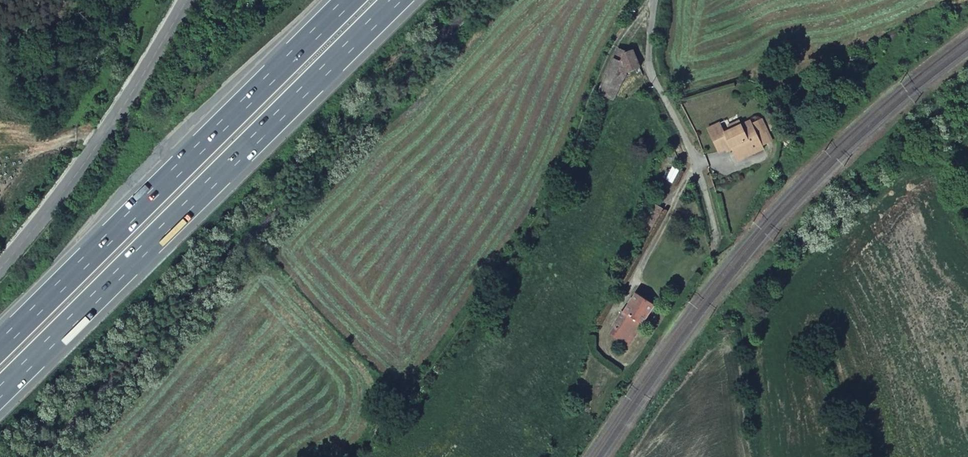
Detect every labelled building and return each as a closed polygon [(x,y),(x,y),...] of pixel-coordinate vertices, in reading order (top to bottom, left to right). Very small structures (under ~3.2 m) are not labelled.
[(619,47),(598,94),(614,101),(626,74),(642,67),(640,64),(633,49),(628,51),(619,47)] [(721,139),(738,132),(735,127),(724,131),(722,126),(705,133),(707,137),(719,133),(721,139)] [(749,128),(738,132),(721,139),(719,133),(707,137),(714,157),(726,152),(732,166),(732,167),(736,166),(760,157),(749,128)] [(628,312),(647,325),(658,308),(640,295),(628,312)] [(638,338),(647,325),(628,312),(622,321),(619,325),(638,338)] [(631,347),(638,338),(619,325),(618,327),(620,329),(616,336),(631,347)]
